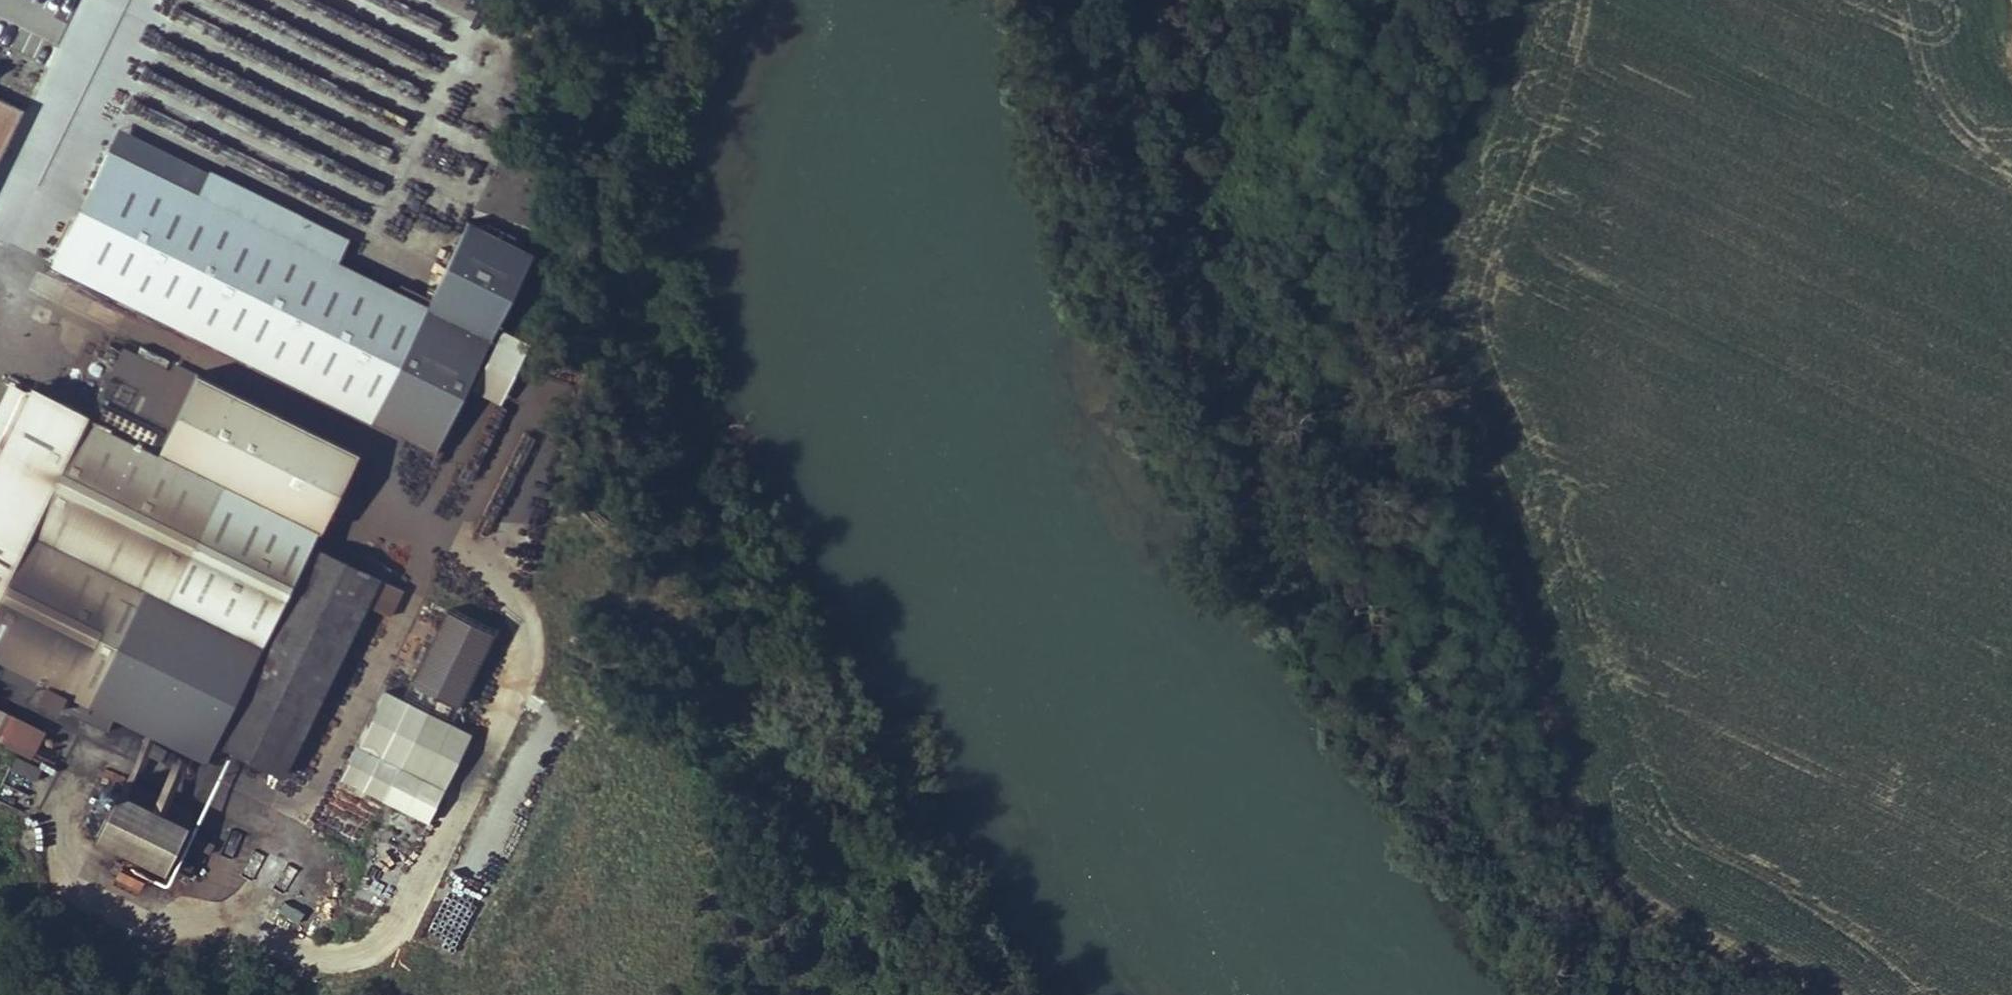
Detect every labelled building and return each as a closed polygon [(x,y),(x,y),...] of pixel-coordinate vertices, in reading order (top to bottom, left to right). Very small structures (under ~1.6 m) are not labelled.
[(25,109),(0,97),(0,160),(25,109)] [(111,151),(55,263),(370,418),(411,335),(427,343),(442,313),(292,239),(303,218),(211,173),(200,195),(111,151)] [(114,371),(0,602),(0,655),(204,756),(214,740),(281,773),(379,576),(309,541),(339,482),(183,405),(190,391),(166,378),(158,393),(114,371)] [(412,689),(462,711),(495,635),(445,614),(412,689)] [(426,714),(384,805),(430,826),(473,735),(426,714)] [(105,777),(80,821),(146,859),(171,815),(105,777)]
